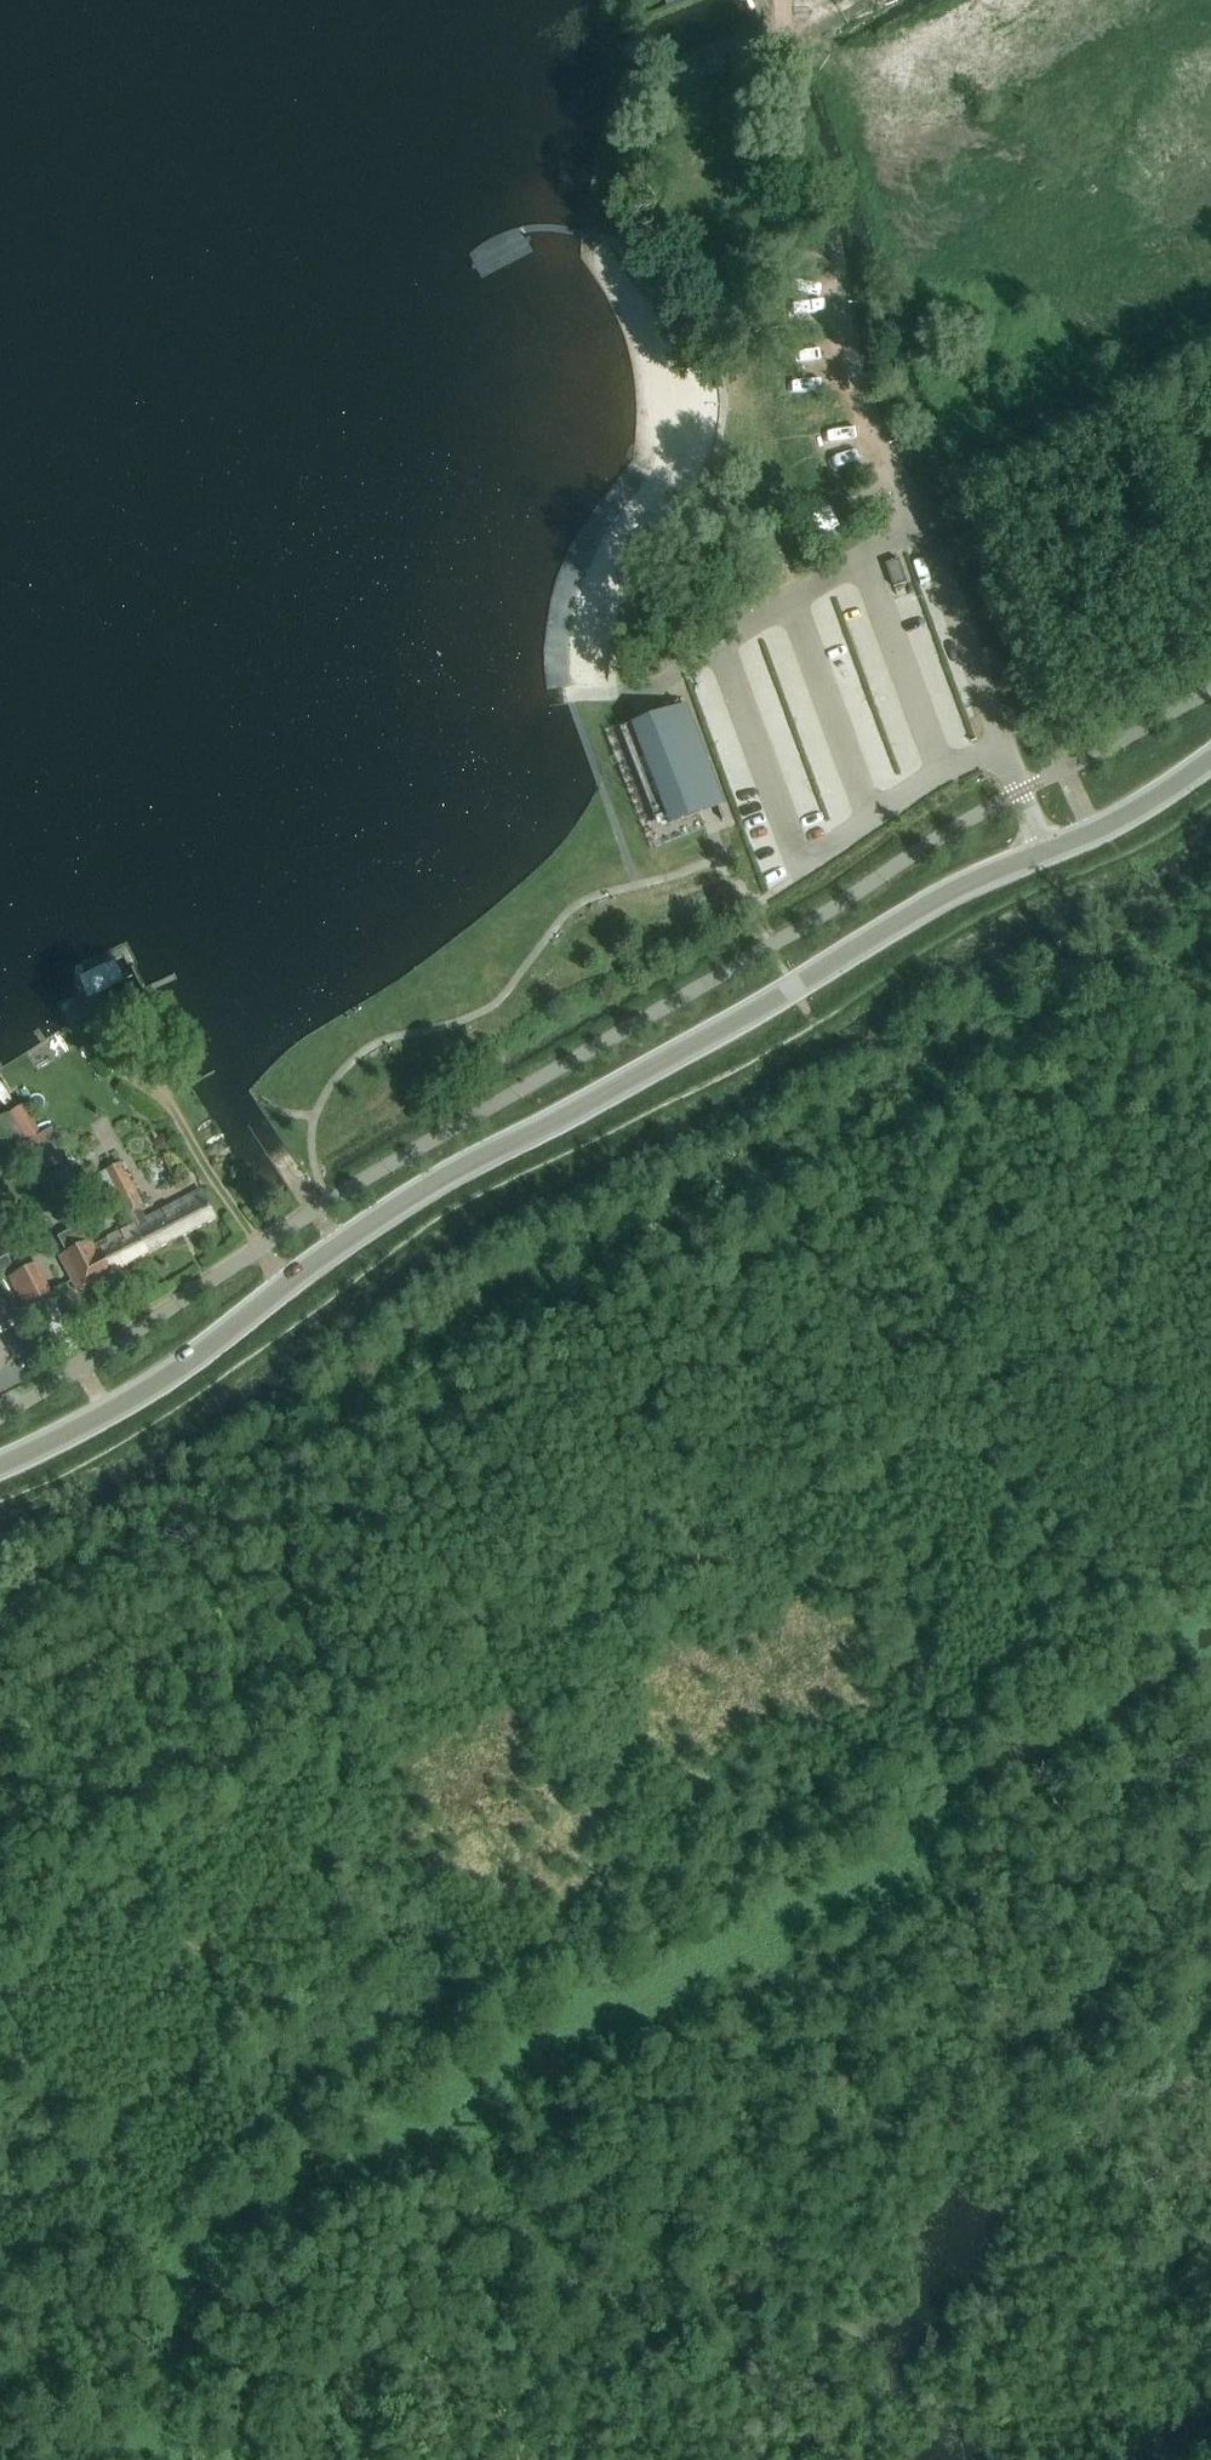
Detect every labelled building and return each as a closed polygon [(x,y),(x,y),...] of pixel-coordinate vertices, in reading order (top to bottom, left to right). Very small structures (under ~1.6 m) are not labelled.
[(799,525),(809,544),(839,527),(828,509),(799,525)] [(907,583),(899,559),(886,564),(894,587),(907,583)] [(653,721),(625,731),(643,776),(660,821),(716,799),(698,752),(706,749),(699,731),(691,734),(678,701),(677,702),(677,703),(650,714),(653,721)] [(42,1134),(25,1106),(10,1115),(28,1143),(42,1134)] [(52,1128),(42,1134),(28,1143),(19,1148),(37,1179),(71,1160),(52,1128)] [(106,1170),(116,1191),(132,1183),(122,1163),(106,1170)] [(65,1165),(49,1176),(58,1189),(74,1178),(65,1165)] [(139,1208),(144,1206),(132,1183),(116,1191),(135,1227),(150,1256),(217,1221),(202,1192),(146,1221),(139,1208)] [(80,1292),(150,1256),(135,1227),(95,1248),(91,1241),(61,1256),(80,1292)] [(0,1252),(0,1270),(11,1264),(3,1250),(0,1252)] [(54,1294),(38,1262),(9,1277),(25,1309),(54,1294)]
